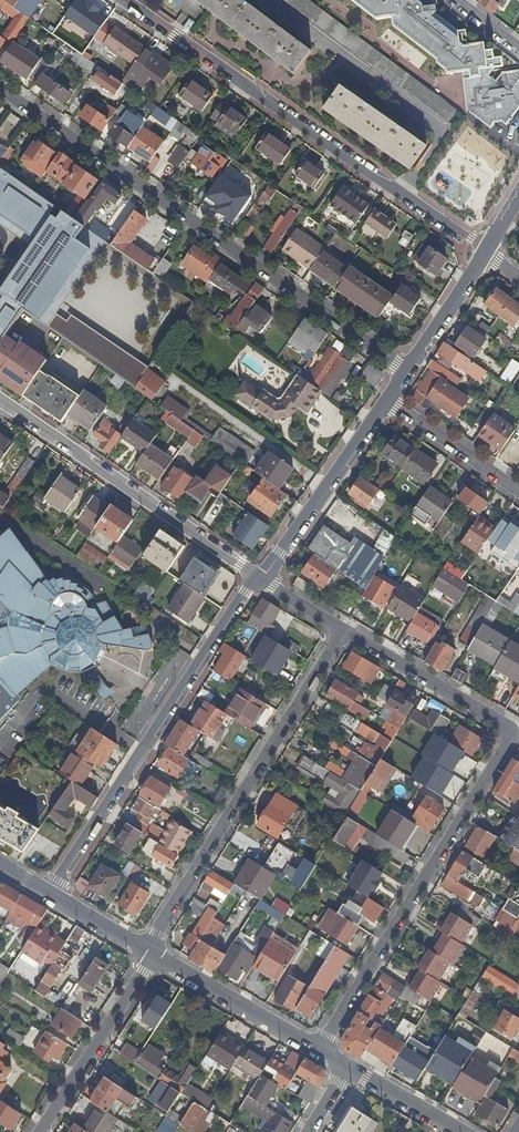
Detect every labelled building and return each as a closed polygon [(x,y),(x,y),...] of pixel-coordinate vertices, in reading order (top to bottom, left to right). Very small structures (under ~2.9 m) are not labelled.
[(14,8),(20,12),(29,18),(41,0),(19,0),(14,8)] [(295,72),(310,51),(242,0),(194,0),(208,10),(294,74),(295,72)] [(448,122),(456,110),(309,0),(284,0),(448,122)] [(377,18),(393,15),(394,24),(437,61),(438,65),(447,72),(447,76),(464,73),(468,111),(490,128),(494,122),(502,121),(506,125),(518,107),(518,85),(517,83),(518,80),(518,72),(518,71),(502,73),(495,82),(487,75),(486,69),(502,66),(501,57),(493,58),(492,50),(484,51),(483,44),(467,45),(465,30),(457,31),(434,14),(436,11),(435,5),(427,7),(418,0),(354,0),(377,18)] [(478,2),(492,14),(502,0),(479,0),(478,2)] [(16,18),(20,12),(14,8),(6,2),(2,8),(16,18)] [(4,35),(13,41),(29,18),(20,12),(16,18),(4,35)] [(48,13),(40,25),(49,32),(57,19),(48,13)] [(63,42),(72,29),(57,19),(49,32),(63,42)] [(73,27),(72,29),(63,42),(77,51),(82,54),(92,40),(73,27)] [(103,42),(133,63),(144,48),(114,27),(103,42)] [(39,61),(12,43),(0,60),(27,79),(28,77),(36,82),(43,72),(47,66),(49,63),(41,57),(39,61)] [(171,66),(144,48),(133,63),(126,74),(133,79),(142,86),(150,75),(161,82),(171,66)] [(71,60),(91,74),(94,69),(97,65),(82,54),(77,51),(71,60)] [(115,95),(122,83),(121,82),(97,65),(94,69),(97,71),(92,79),(115,95)] [(54,71),(47,66),(43,72),(36,82),(34,84),(62,103),(69,93),(48,79),(54,71)] [(133,79),(126,74),(121,82),(122,83),(128,87),(133,79)] [(189,80),(179,95),(201,110),(211,95),(189,80)] [(409,169),(415,161),(426,146),(340,87),(331,99),(326,106),(323,111),(409,169)] [(109,120),(110,121),(117,110),(112,107),(105,118),(87,106),(80,117),(101,131),(109,120)] [(228,107),(217,122),(236,135),(246,120),(228,107)] [(183,132),(196,141),(200,136),(197,135),(178,121),(169,134),(178,140),(183,132)] [(109,135),(128,148),(128,147),(135,138),(115,125),(109,135)] [(128,147),(150,162),(164,142),(142,127),(135,138),(128,147)] [(266,133),(255,147),(279,164),(289,150),(266,133)] [(169,163),(178,169),(185,159),(191,149),(195,143),(186,137),(169,163)] [(39,164),(47,169),(58,152),(49,146),(47,148),(38,142),(35,146),(31,144),(25,154),(29,157),(34,160),(30,166),(36,169),(39,164)] [(9,150),(0,144),(0,162),(9,150)] [(198,153),(191,149),(185,159),(212,177),(223,159),(203,146),(198,153)] [(81,196),(84,198),(96,180),(73,165),(74,163),(65,157),(65,155),(62,153),(59,153),(58,152),(47,169),(46,170),(60,180),(58,182),(63,185),(64,184),(81,196)] [(29,157),(25,154),(20,161),(25,164),(29,157)] [(304,160),(294,174),(313,188),(323,173),(304,160)] [(51,215),(56,207),(0,169),(0,216),(36,240),(0,293),(0,298),(2,299),(0,302),(0,342),(5,334),(22,311),(136,386),(147,370),(61,309),(106,242),(63,213),(58,220),(51,215)] [(88,202),(86,200),(74,219),(83,226),(95,210),(97,211),(106,198),(115,204),(120,196),(102,183),(88,202)] [(268,201),(276,190),(274,188),(267,184),(244,218),(247,220),(248,217),(251,219),(258,208),(261,209),(265,203),(268,204),(269,202),(268,201)] [(43,189),(39,195),(46,200),(50,194),(43,189)] [(368,205),(345,189),(332,206),(355,223),(368,205)] [(87,200),(84,198),(81,196),(68,215),(74,219),(86,200),(87,200)] [(274,234),(262,253),(269,258),(302,208),(295,203),(281,224),(274,234)] [(364,223),(375,231),(386,239),(396,225),(374,209),(364,223)] [(146,220),(133,211),(114,238),(110,244),(114,247),(152,273),(160,262),(131,242),(146,220)] [(270,231),(274,234),(281,224),(277,221),(270,231)] [(245,222),(236,235),(245,241),(256,224),(253,222),(250,226),(245,222)] [(375,231),(364,223),(359,230),(370,238),(375,231)] [(324,230),(333,236),(337,231),(328,225),(324,230)] [(302,266),(309,271),(310,270),(322,252),(324,249),(296,230),(281,251),(293,260),(295,258),(303,264),(302,266)] [(398,243),(406,248),(413,236),(405,230),(401,236),(402,237),(398,243)] [(334,244),(340,234),(337,231),(333,236),(330,241),(334,244)] [(414,261),(420,265),(430,249),(424,245),(414,261)] [(181,265),(206,283),(209,280),(219,264),(222,260),(214,255),(212,259),(193,247),(181,265)] [(430,249),(420,265),(435,276),(446,260),(430,249)] [(347,269),(322,252),(310,270),(335,287),(347,269)] [(171,263),(163,258),(160,262),(152,273),(160,279),(171,263)] [(249,285),(219,264),(209,280),(230,294),(235,288),(243,293),(249,285)] [(393,297),(349,266),(347,269),(335,287),(379,317),(390,301),(393,297)] [(222,322),(235,330),(242,320),(253,304),(264,288),(255,282),(230,317),(227,315),(222,322)] [(420,298),(401,285),(393,297),(390,301),(409,314),(420,298)] [(484,304),(499,315),(510,299),(496,288),(493,291),(488,299),(484,304)] [(488,299),(493,291),(490,289),(485,296),(488,299)] [(510,299),(499,315),(513,325),(518,318),(518,305),(510,299)] [(271,317),(253,304),(242,320),(260,333),(271,317)] [(291,336),(314,352),(326,336),(303,320),(291,336)] [(479,325),(476,327),(485,333),(489,328),(485,324),(483,327),(479,325)] [(481,337),(467,327),(455,345),(469,355),(481,337)] [(5,334),(0,342),(0,369),(3,371),(22,341),(5,334)] [(498,334),(494,340),(507,348),(510,343),(498,334)] [(330,349),(338,354),(344,345),(336,340),(330,349)] [(50,359),(22,341),(3,371),(0,375),(0,381),(23,396),(40,371),(50,359)] [(442,357),(440,360),(448,366),(451,362),(478,381),(485,371),(451,347),(450,348),(444,343),(437,353),(442,357)] [(354,355),(344,348),(339,355),(316,388),(321,391),(326,395),(327,395),(338,379),(341,381),(346,373),(344,371),(350,363),(349,362),(354,355)] [(308,370),(313,362),(309,359),(306,363),(298,375),(301,377),(316,388),(339,355),(338,354),(330,349),(312,374),(308,370)] [(164,376),(169,369),(154,359),(149,366),(164,376)] [(437,364),(431,359),(426,367),(431,370),(440,377),(455,387),(460,379),(446,370),(437,364)] [(511,385),(518,369),(518,363),(510,359),(500,380),(511,385)] [(358,375),(374,389),(381,378),(381,372),(370,364),(366,369),(363,367),(358,375)] [(152,398),(151,400),(160,406),(171,414),(181,421),(187,410),(166,396),(163,401),(155,396),(165,382),(147,370),(136,386),(152,398)] [(420,387),(410,400),(420,406),(426,398),(440,377),(431,370),(422,384),(420,382),(418,385),(420,387)] [(23,396),(62,422),(68,414),(83,392),(52,371),(49,375),(47,374),(46,375),(40,371),(23,396)] [(109,383),(118,389),(124,381),(115,375),(109,383)] [(310,416),(326,395),(321,391),(316,388),(301,377),(285,400),(280,400),(270,393),(267,396),(251,385),(241,399),(274,423),(276,420),(278,422),(294,419),(301,409),(310,416)] [(453,390),(455,387),(440,377),(426,398),(455,418),(467,400),(453,390)] [(68,414),(91,430),(107,407),(84,391),(83,392),(68,414)] [(343,395),(338,403),(340,404),(349,411),(355,403),(343,395)] [(474,423),(482,428),(491,416),(493,413),(485,408),(474,423)] [(120,429),(124,432),(133,419),(135,415),(131,412),(120,429)] [(165,422),(188,438),(193,430),(181,421),(171,414),(165,422)] [(514,431),(491,416),(482,428),(479,433),(502,449),(514,431)] [(117,434),(117,433),(114,431),(116,428),(104,419),(93,435),(103,442),(100,447),(109,453),(120,435),(117,434)] [(156,435),(133,419),(124,432),(121,436),(121,437),(144,453),(150,444),(156,435)] [(218,428),(209,440),(215,445),(217,446),(240,463),(247,467),(256,454),(218,428)] [(13,443),(0,434),(0,462),(13,443)] [(381,454),(401,468),(414,450),(393,435),(381,454)] [(173,460),(150,444),(144,453),(136,463),(159,479),(173,460)] [(187,453),(181,449),(173,460),(177,463),(179,461),(180,462),(187,453)] [(436,465),(414,450),(401,468),(423,483),(436,465)] [(270,452),(255,473),(263,479),(278,489),(292,468),(270,452)] [(18,472),(25,476),(35,462),(28,457),(18,472)] [(247,476),(251,470),(247,467),(240,463),(236,468),(247,476)] [(193,479),(184,492),(192,497),(200,503),(211,486),(220,492),(231,476),(216,465),(204,481),(195,475),(193,479)] [(161,487),(179,499),(184,492),(193,479),(174,467),(161,487)] [(379,478),(390,486),(397,475),(387,467),(379,478)] [(13,486),(17,488),(24,477),(22,475),(20,477),(17,475),(11,484),(13,486)] [(45,497),(66,511),(81,489),(60,475),(45,497)] [(465,488),(468,490),(476,479),(471,475),(463,487),(465,488)] [(359,501),(358,503),(361,505),(362,503),(367,506),(371,501),(378,506),(381,501),(374,496),(378,490),(359,477),(348,493),(356,499),(359,501)] [(390,486),(379,478),(373,485),(384,493),(390,486)] [(271,517),(286,494),(278,489),(263,479),(250,498),(259,505),(258,508),(271,517)] [(17,488),(13,486),(6,496),(10,498),(17,488)] [(415,507),(438,523),(451,503),(429,487),(415,507)] [(469,513),(477,519),(477,518),(479,515),(481,513),(480,512),(486,503),(468,490),(465,488),(458,498),(462,501),(471,507),(473,508),(469,513)] [(6,496),(0,492),(0,505),(4,507),(10,498),(6,496)] [(33,500),(39,504),(43,497),(37,493),(33,500)] [(219,495),(209,510),(215,514),(225,498),(219,495)] [(78,517),(95,528),(96,526),(108,508),(92,497),(78,517)] [(471,507),(462,501),(461,503),(469,509),(471,507)] [(132,520),(110,506),(108,508),(96,526),(118,541),(122,536),(132,520)] [(233,536),(253,550),(269,526),(249,513),(233,536)] [(496,527),(479,515),(477,518),(494,530),(496,527)] [(428,531),(436,523),(430,517),(422,525),(428,531)] [(494,530),(477,518),(477,519),(461,541),(478,553),(494,530)] [(361,585),(360,586),(365,589),(380,563),(374,560),(349,543),(323,525),(307,548),(353,580),(354,580),(361,585)] [(518,545),(518,533),(507,525),(490,551),(507,563),(518,545)] [(142,556),(166,572),(184,546),(160,530),(142,556)] [(141,549),(122,536),(118,541),(110,553),(130,566),(141,549)] [(374,560),(378,552),(354,536),(349,543),(374,560)] [(42,571),(27,551),(23,554),(9,537),(3,541),(0,537),(0,598),(5,603),(14,595),(21,602),(18,606),(15,609),(14,612),(12,615),(11,618),(10,621),(10,624),(10,626),(10,627),(6,635),(0,638),(0,717),(18,698),(14,694),(52,661),(66,670),(81,670),(95,662),(103,648),(101,643),(103,644),(105,644),(106,645),(148,651),(149,651),(150,650),(151,649),(152,649),(153,648),(153,647),(153,645),(153,644),(151,636),(146,625),(124,629),(106,601),(88,606),(87,602),(95,597),(94,596),(92,594),(90,591),(87,589),(84,587),(81,585),(79,584),(76,584),(74,583),(72,583),(72,580),(64,580),(64,578),(56,580),(55,578),(50,581),(49,579),(43,584),(41,582),(35,588),(30,582),(42,571)] [(107,557),(85,543),(76,556),(98,570),(103,563),(107,557)] [(379,549),(378,552),(374,560),(380,563),(385,553),(379,549)] [(130,566),(110,553),(107,557),(127,570),(130,566)] [(322,586),(335,568),(315,554),(302,572),(322,586)] [(194,557),(179,580),(184,584),(201,596),(217,572),(194,557)] [(464,573),(447,561),(442,567),(443,568),(460,579),(464,573)] [(108,566),(103,563),(98,570),(103,574),(108,566)] [(468,570),(467,569),(464,573),(460,579),(469,584),(484,593),(488,587),(484,584),(493,571),(484,566),(480,571),(472,565),(468,570)] [(439,574),(465,590),(469,584),(460,579),(443,568),(439,574)] [(49,579),(42,571),(30,582),(35,588),(41,582),(43,584),(49,579)] [(201,596),(204,597),(219,574),(217,572),(201,596)] [(465,590),(439,574),(435,581),(462,597),(465,590)] [(374,575),(363,594),(381,606),(392,587),(374,575)] [(142,582),(133,594),(146,602),(154,590),(142,582)] [(187,622),(204,597),(201,596),(184,584),(168,609),(187,622)] [(350,600),(357,604),(365,589),(360,586),(359,585),(350,600)] [(424,600),(400,585),(387,608),(402,617),(403,614),(413,619),(416,613),(424,600)] [(499,596),(495,601),(502,605),(513,612),(518,603),(518,595),(516,593),(510,603),(499,596)] [(0,598),(0,638),(6,635),(10,627),(10,626),(10,624),(10,621),(11,618),(12,615),(14,612),(15,609),(18,606),(21,602),(14,595),(5,603),(0,598)] [(459,642),(468,647),(495,601),(486,595),(459,642)] [(271,624),(281,609),(263,598),(247,623),(260,631),(266,635),(269,636),(275,627),(271,624)] [(496,614),(502,605),(495,601),(468,647),(467,649),(495,665),(498,659),(509,641),(488,628),(497,614),(496,614)] [(436,625),(416,613),(413,619),(406,631),(426,642),(436,625)] [(281,664),(290,649),(282,645),(269,636),(266,635),(251,660),(277,676),(283,665),(281,664)] [(286,638),(282,645),(290,649),(298,654),(302,648),(286,638)] [(455,649),(438,638),(424,662),(441,671),(443,667),(447,669),(454,656),(451,654),(455,649)] [(509,641),(495,665),(492,670),(518,686),(518,647),(509,641)] [(225,654),(224,656),(217,667),(214,665),(212,668),(215,670),(214,671),(230,680),(245,656),(224,643),(219,650),(222,652),(225,654)] [(371,683),(380,668),(352,652),(343,667),(371,683)] [(451,677),(460,683),(466,673),(456,668),(451,677)] [(283,669),(278,677),(290,684),(294,677),(283,669)] [(97,670),(88,675),(103,700),(116,692),(108,687),(97,670)] [(336,680),(331,688),(353,701),(357,693),(336,680)] [(398,694),(405,683),(400,680),(394,689),(393,691),(398,694)] [(385,684),(377,699),(385,704),(393,691),(394,689),(385,684)] [(249,728),(264,703),(240,688),(225,713),(227,714),(249,728)] [(364,718),(368,711),(353,701),(331,688),(327,695),(364,718)] [(388,703),(406,715),(409,709),(412,705),(394,693),(388,703)] [(219,727),(227,714),(225,713),(206,700),(190,726),(198,731),(212,739),(219,727)] [(339,721),(345,712),(328,702),(322,710),(339,721)] [(396,719),(392,725),(399,730),(407,717),(405,716),(388,706),(386,708),(393,712),(391,716),(396,719)] [(428,720),(409,709),(406,715),(405,716),(407,717),(430,732),(441,715),(433,711),(428,720)] [(450,720),(441,715),(430,732),(439,737),(450,720)] [(396,719),(391,716),(387,722),(392,725),(396,719)] [(191,742),(198,731),(190,726),(180,719),(170,736),(166,733),(161,741),(165,744),(170,747),(183,755),(189,745),(191,742)] [(384,753),(384,754),(392,742),(388,740),(355,719),(351,726),(374,740),(373,741),(377,743),(374,747),(373,747),(366,760),(376,766),(384,753)] [(390,737),(388,740),(392,742),(399,730),(392,725),(387,722),(381,732),(390,737)] [(226,732),(219,727),(212,739),(219,744),(226,732)] [(459,727),(449,743),(459,749),(471,756),(481,740),(459,727)] [(101,767),(116,743),(92,728),(77,751),(95,763),(101,767)] [(330,762),(326,769),(352,785),(358,789),(361,791),(365,784),(376,766),(366,760),(356,754),(353,752),(341,744),(335,740),(330,748),(348,759),(349,757),(363,766),(355,778),(330,762)] [(454,758),(459,749),(449,743),(445,740),(440,749),(454,758)] [(366,760),(373,747),(364,741),(356,754),(366,760)] [(342,742),(341,744),(353,752),(355,749),(342,742)] [(177,778),(189,759),(183,755),(170,747),(158,766),(177,778)] [(450,765),(454,758),(440,749),(436,756),(450,765)] [(80,786),(95,763),(77,751),(75,750),(60,773),(72,781),(80,786)] [(442,778),(450,765),(436,756),(426,750),(415,770),(436,783),(434,786),(439,790),(445,780),(442,778)] [(349,790),(352,785),(326,769),(306,757),(300,767),(334,789),(345,796),(341,802),(330,795),(326,803),(344,815),(356,794),(349,790)] [(504,774),(514,780),(518,771),(518,763),(513,759),(504,774)] [(392,771),(394,768),(381,760),(379,763),(392,771)] [(213,763),(208,771),(227,783),(232,775),(213,763)] [(379,793),(392,771),(379,763),(376,766),(365,784),(379,793)] [(442,778),(445,780),(453,767),(450,765),(442,778)] [(504,774),(494,790),(497,792),(495,794),(509,803),(510,800),(514,803),(518,796),(518,783),(514,780),(504,774)] [(151,777),(140,795),(158,807),(170,789),(151,777)] [(75,798),(92,808),(98,798),(80,786),(72,781),(49,814),(70,828),(76,818),(66,811),(75,798)] [(178,788),(174,799),(183,802),(188,792),(178,788)] [(345,796),(334,789),(330,795),(341,802),(345,796)] [(291,816),(296,806),(278,795),(272,804),(291,816)] [(425,797),(417,811),(415,814),(410,822),(416,825),(428,833),(443,808),(425,797)] [(140,798),(133,808),(139,812),(136,817),(148,824),(151,819),(148,818),(155,808),(140,798)] [(286,823),(291,816),(272,804),(258,826),(277,838),(286,823)] [(24,852),(39,829),(18,817),(20,814),(10,808),(8,811),(0,806),(0,838),(24,852)] [(301,810),(296,806),(291,816),(296,819),(301,810)] [(400,850),(416,825),(410,822),(392,810),(377,835),(400,850)] [(501,827),(495,837),(499,839),(514,814),(511,812),(501,827)] [(514,814),(499,839),(514,849),(518,852),(518,817),(514,814)] [(291,826),(296,819),(291,816),(286,823),(291,826)] [(404,864),(409,855),(400,850),(377,835),(359,824),(358,825),(347,818),(334,840),(344,847),(345,846),(353,851),(361,838),(404,864)] [(152,824),(145,835),(151,838),(177,855),(191,832),(172,821),(166,832),(152,824)] [(129,852),(138,839),(141,833),(128,824),(115,844),(129,852)] [(484,857),(495,837),(487,832),(487,833),(478,827),(466,847),(484,857)] [(150,839),(151,838),(145,835),(143,833),(141,833),(138,839),(147,845),(150,839)] [(177,855),(150,839),(147,845),(144,850),(170,866),(177,855)] [(294,879),(291,884),(301,890),(315,866),(306,860),(299,871),(289,865),(296,854),(280,843),(265,868),(276,875),(281,878),(281,877),(284,873),(294,879)] [(514,849),(507,859),(518,866),(518,852),(514,849)] [(479,878),(487,866),(463,852),(451,872),(461,878),(466,870),(479,878)] [(245,877),(254,862),(250,859),(240,875),(245,877)] [(135,873),(139,867),(129,861),(125,867),(135,873)] [(261,900),(276,875),(265,868),(254,862),(245,877),(240,875),(235,884),(260,900),(261,900)] [(369,899),(383,877),(363,862),(349,886),(369,899)] [(102,865),(89,886),(107,897),(120,876),(102,865)] [(202,887),(212,893),(215,888),(228,896),(234,885),(213,872),(206,883),(205,882),(202,887)] [(281,877),(291,884),(294,879),(284,873),(281,877)] [(468,902),(469,901),(474,892),(448,876),(442,885),(468,902)] [(311,879),(303,892),(312,897),(320,885),(311,879)] [(132,883),(119,904),(136,915),(149,894),(132,883)] [(21,896),(0,884),(0,906),(11,912),(21,896)] [(212,893),(225,901),(228,896),(215,888),(212,893)] [(480,908),(485,899),(474,892),(469,901),(473,903),(470,907),(474,909),(477,906),(480,908)] [(48,910),(21,896),(11,912),(8,917),(24,926),(27,921),(30,923),(25,932),(22,931),(21,934),(23,935),(18,943),(24,947),(37,927),(48,910)] [(187,909),(198,915),(204,905),(194,898),(187,909)] [(181,953),(189,958),(213,919),(221,906),(210,899),(206,905),(209,908),(181,953)] [(279,899),(273,908),(285,915),(291,906),(279,899)] [(374,923),(383,908),(369,899),(359,914),(343,904),(338,914),(341,915),(358,926),(364,917),(374,923)] [(256,906),(281,922),(285,915),(273,908),(261,900),(260,900),(256,906)] [(503,911),(508,913),(517,919),(518,917),(518,916),(518,907),(509,901),(503,911)] [(11,912),(0,906),(0,913),(8,918),(8,917),(11,912)] [(440,921),(435,928),(439,930),(459,943),(470,924),(450,912),(443,923),(440,921)] [(471,913),(466,920),(476,927),(481,920),(471,913)] [(502,922),(512,928),(517,919),(508,913),(502,922)] [(347,944),(358,926),(341,915),(330,934),(347,944)] [(518,924),(518,917),(517,919),(512,928),(504,941),(507,943),(518,924)] [(224,926),(213,919),(189,958),(189,959),(214,974),(218,969),(226,955),(211,946),(224,926)] [(499,923),(491,935),(501,941),(508,929),(499,923)] [(55,961),(66,943),(58,938),(56,940),(43,931),(37,927),(24,947),(21,951),(41,965),(43,961),(51,967),(53,963),(55,961)] [(76,944),(84,931),(76,927),(68,940),(76,944)] [(242,941),(237,938),(226,955),(218,969),(237,981),(243,972),(249,975),(254,966),(270,940),(275,932),(267,927),(250,955),(238,947),(242,941)] [(56,940),(58,938),(45,929),(43,931),(56,940)] [(438,940),(431,951),(447,961),(451,963),(462,945),(459,943),(439,930),(434,937),(438,940)] [(316,943),(332,952),(335,947),(310,931),(301,946),(310,951),(316,943)] [(254,966),(279,981),(295,955),(270,940),(254,966)] [(311,1018),(349,955),(335,947),(332,952),(310,988),(297,1009),(311,1018)] [(417,958),(412,965),(418,969),(436,980),(447,961),(431,951),(427,949),(420,960),(417,958)] [(101,957),(98,955),(81,981),(92,988),(107,965),(99,960),(101,957)] [(57,965),(53,963),(51,967),(35,992),(44,997),(48,990),(50,987),(49,987),(61,968),(57,965)] [(0,966),(0,979),(3,980),(7,974),(9,971),(0,966)] [(23,975),(11,967),(9,971),(7,974),(15,979),(19,982),(23,975)] [(518,985),(490,968),(484,977),(512,994),(518,985)] [(408,978),(403,985),(406,987),(416,993),(427,1000),(438,981),(436,980),(418,969),(411,980),(408,978)] [(389,991),(399,998),(400,996),(406,987),(389,977),(383,973),(341,1041),(343,1049),(361,1059),(367,1050),(380,1029),(381,1027),(376,1023),(371,1032),(365,1028),(370,1020),(371,1020),(387,995),(389,991)] [(274,999),(295,1012),(297,1009),(310,988),(288,975),(274,999)] [(510,1004),(477,985),(474,990),(480,994),(506,1010),(507,1010),(510,1004)] [(411,1002),(416,993),(406,987),(400,996),(411,1002)] [(48,990),(44,997),(53,1003),(58,996),(48,990)] [(465,1019),(480,994),(474,990),(459,1015),(465,1019)] [(397,1001),(399,998),(389,991),(387,995),(371,1020),(376,1023),(381,1027),(387,1018),(381,1015),(392,998),(397,1001)] [(142,1020),(156,1029),(171,1006),(157,997),(142,1020)] [(71,1039),(82,1022),(63,1010),(62,1009),(51,1025),(71,1039)] [(518,1026),(518,1018),(507,1010),(506,1010),(496,1027),(512,1037),(518,1026)] [(376,1023),(371,1020),(370,1020),(365,1028),(371,1032),(376,1023)] [(398,1039),(380,1029),(367,1050),(393,1065),(405,1046),(413,1032),(405,1027),(398,1039)] [(9,1029),(3,1037),(18,1047),(23,1039),(9,1029)] [(57,1060),(66,1045),(47,1032),(35,1051),(50,1060),(51,1057),(57,1060)] [(499,1058),(506,1044),(484,1032),(476,1047),(499,1058)] [(207,1054),(216,1059),(232,1070),(234,1066),(245,1049),(220,1033),(207,1054)] [(457,1044),(445,1036),(427,1067),(455,1084),(464,1070),(477,1049),(461,1039),(457,1044)] [(3,1044),(0,1042),(0,1092),(6,1083),(4,1081),(12,1069),(1,1062),(6,1055),(1,1052),(3,1049),(0,1048),(3,1044)] [(161,1052),(147,1043),(142,1051),(134,1064),(155,1077),(164,1064),(156,1059),(161,1052)] [(126,1046),(120,1055),(133,1063),(139,1054),(126,1046)] [(422,1057),(405,1046),(393,1065),(411,1076),(418,1065),(424,1069),(435,1051),(429,1047),(422,1057)] [(269,1062),(246,1047),(245,1049),(234,1066),(258,1081),(259,1079),(262,1074),(267,1066),(269,1062)] [(518,1063),(518,1052),(514,1049),(509,1057),(518,1063)] [(298,1074),(306,1060),(291,1052),(284,1065),(272,1058),(269,1062),(267,1066),(280,1073),(274,1082),(278,1085),(287,1091),(298,1074)] [(216,1059),(207,1054),(202,1062),(210,1068),(216,1059)] [(499,1073),(488,1066),(474,1058),(466,1071),(464,1070),(455,1084),(454,1086),(472,1097),(473,1094),(483,1100),(485,1097),(496,1078),(499,1073)] [(309,1080),(306,1086),(299,1097),(310,1104),(326,1077),(324,1070),(306,1060),(298,1074),(303,1077),(309,1080)] [(488,1066),(499,1073),(502,1068),(491,1061),(488,1066)] [(180,1093),(181,1094),(187,1085),(196,1071),(190,1066),(181,1080),(165,1070),(158,1079),(162,1082),(180,1093)] [(110,1079),(121,1087),(126,1080),(114,1073),(110,1079)] [(258,1081),(248,1096),(264,1106),(265,1106),(278,1085),(274,1082),(262,1074),(259,1079),(258,1081)] [(306,1086),(309,1080),(303,1077),(299,1082),(306,1086)] [(105,1078),(90,1101),(97,1105),(108,1112),(116,1099),(131,1109),(137,1099),(105,1078)] [(501,1082),(496,1078),(485,1097),(486,1097),(477,1114),(485,1118),(483,1121),(489,1124),(491,1122),(500,1126),(509,1110),(499,1104),(500,1102),(497,1100),(496,1102),(490,1099),(501,1082)] [(170,1110),(180,1093),(162,1082),(152,1098),(162,1104),(169,1109),(170,1110)] [(187,1085),(181,1094),(188,1098),(194,1102),(205,1109),(206,1110),(212,1100),(187,1085)] [(472,1098),(472,1097),(454,1086),(453,1087),(458,1090),(458,1091),(460,1092),(461,1094),(463,1095),(464,1096),(469,1099),(472,1100),(474,1101),(476,1101),(477,1102),(480,1104),(481,1103),(472,1098)] [(472,1098),(481,1103),(483,1100),(473,1094),(472,1097),(472,1098)] [(292,1123),(265,1106),(264,1106),(248,1096),(242,1105),(270,1123),(265,1131),(286,1131),(292,1123)] [(184,1104),(190,1108),(194,1102),(188,1098),(184,1104)] [(22,1114),(0,1101),(0,1126),(3,1127),(4,1125),(11,1130),(22,1114)] [(189,1131),(202,1131),(207,1124),(198,1119),(205,1109),(194,1102),(190,1108),(183,1119),(179,1126),(189,1131)] [(118,1119),(108,1112),(97,1105),(82,1129),(87,1131),(109,1131),(118,1119)] [(372,1119),(373,1119),(353,1107),(338,1131),(364,1131),(372,1119)] [(166,1117),(179,1126),(183,1119),(171,1110),(166,1117)] [(157,1131),(175,1131),(179,1126),(166,1117),(157,1131)] [(372,1119),(364,1131),(373,1131),(379,1123),(372,1119)] [(82,1129),(75,1124),(70,1131),(87,1131),(82,1129)]
